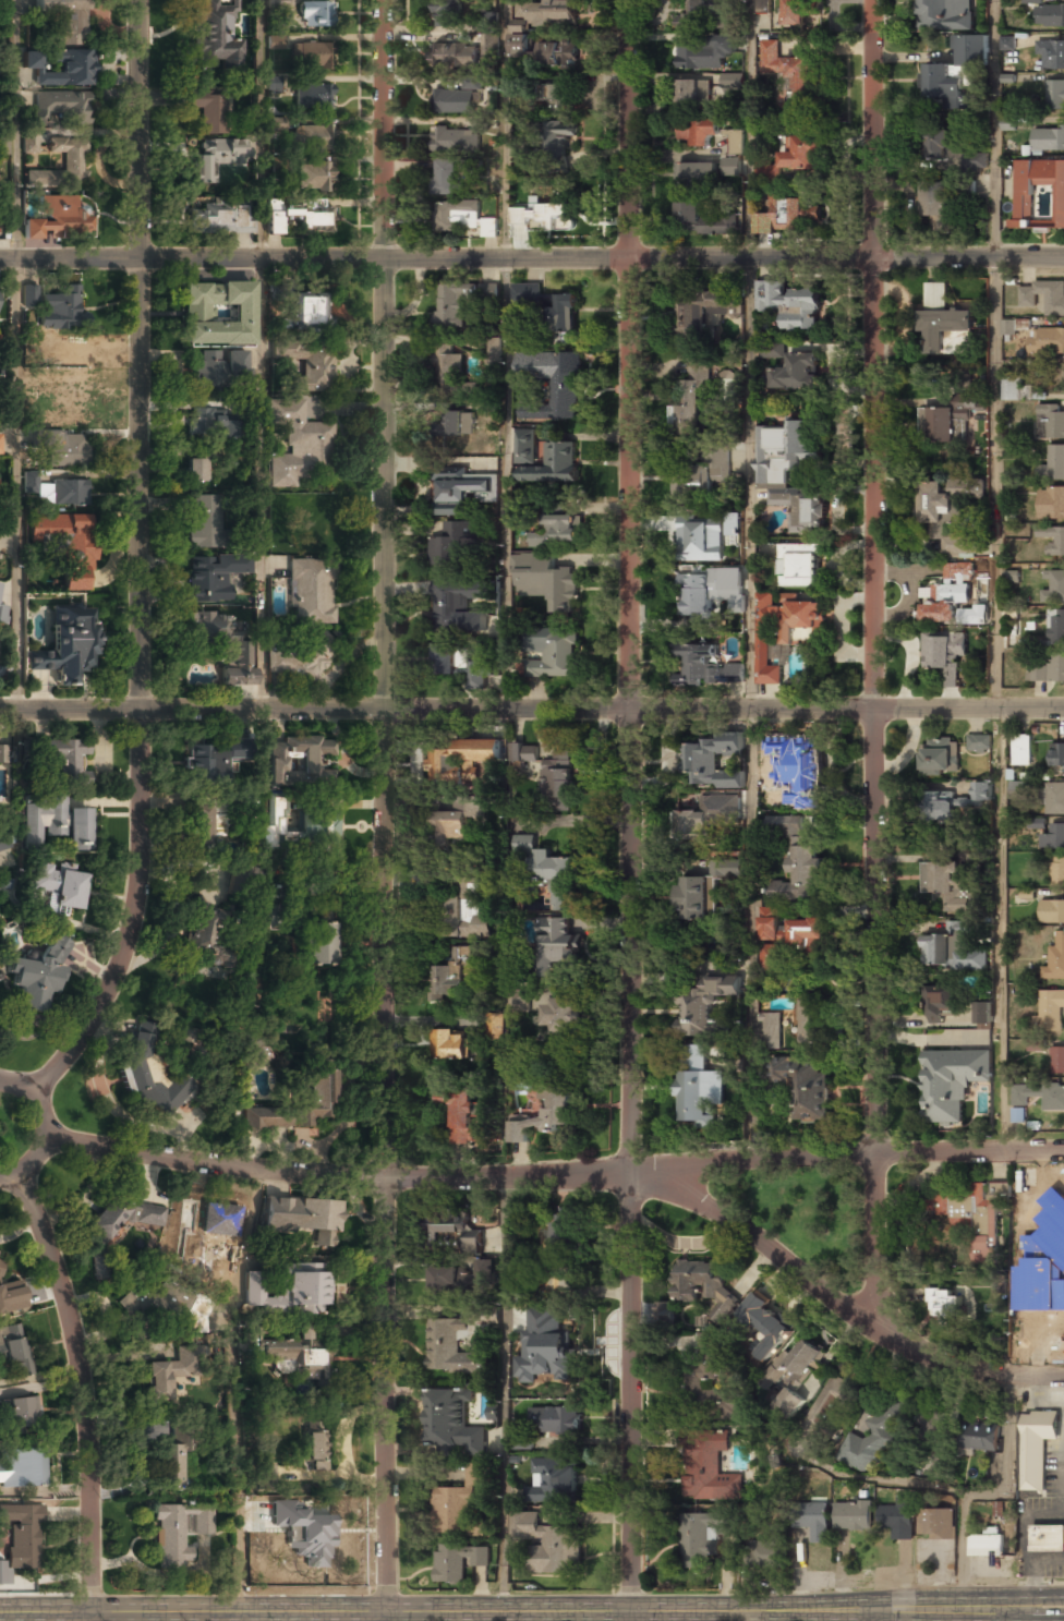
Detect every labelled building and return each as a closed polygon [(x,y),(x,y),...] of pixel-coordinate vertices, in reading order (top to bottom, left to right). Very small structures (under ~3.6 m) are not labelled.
[(86,0),(35,0),(35,14),(55,14),(56,46),(87,46),(86,0)] [(229,5),(218,5),(219,0),(203,0),(203,5),(195,5),(193,63),(213,64),(213,52),(227,53),(229,5)] [(288,0),(268,0),(268,8),(288,8),(288,0)] [(578,39),(537,38),(537,26),(577,26),(577,0),(513,0),(512,58),(541,59),(540,68),(577,69),(578,39)] [(757,11),(771,11),(771,0),(757,0),(757,11)] [(807,25),(807,0),(785,0),(785,25),(807,25)] [(974,0),(921,0),(920,29),(974,29),(974,0)] [(299,27),(330,27),(329,1),(299,1),(299,27)] [(728,28),(729,2),(687,1),(687,15),(679,15),(678,26),(728,28)] [(435,2),(435,26),(461,26),(461,2),(435,2)] [(1035,4),(1035,26),(1063,26),(1063,4),(1035,4)] [(497,32),(496,11),(482,12),(483,56),(499,56),(498,32),(497,32)] [(283,35),(268,35),(268,49),(283,49),(283,35)] [(1016,49),(1015,35),(1001,36),(1001,50),(1016,49)] [(723,66),(723,56),(734,55),(734,36),(711,37),(711,41),(677,41),(678,68),(723,66)] [(959,36),(959,62),(922,63),(923,97),(943,97),(943,108),(965,108),(964,63),(986,63),(986,36),(959,36)] [(761,73),(783,73),(783,90),(813,90),(813,55),(779,56),(778,38),(761,38),(761,73)] [(1040,40),(1040,69),(1063,69),(1063,40),(1040,40)] [(328,68),(329,44),(293,43),(293,66),(328,68)] [(432,43),(432,68),(477,68),(477,43),(432,43)] [(93,86),(93,52),(49,52),(49,70),(40,69),(40,55),(24,55),(24,69),(35,69),(35,86),(93,86)] [(266,92),(279,93),(280,76),(267,75),(266,92)] [(723,86),(741,86),(741,76),(723,76),(723,86)] [(709,102),(709,78),(677,78),(677,102),(709,102)] [(1047,109),(1063,109),(1063,81),(1047,81),(1047,109)] [(575,83),(544,83),(544,108),(575,108),(575,83)] [(329,110),(329,85),(295,85),(295,110),(329,110)] [(434,90),(434,113),(475,113),(475,90),(434,90)] [(200,108),(200,133),(222,133),(222,93),(188,93),(188,107),(200,108)] [(86,125),(86,94),(34,94),(34,125),(86,125)] [(473,128),(489,129),(490,115),(474,114),(473,128)] [(1016,129),(1016,115),(1001,116),(1002,130),(1016,129)] [(266,119),(267,131),(286,130),(285,118),(266,119)] [(711,145),(711,134),(721,134),(721,118),(678,118),(678,145),(711,145)] [(576,120),(544,120),(544,152),(567,152),(567,138),(576,138),(576,120)] [(290,126),(290,149),(330,150),(330,128),(290,126)] [(432,129),(432,152),(480,152),(480,129),(432,129)] [(1063,150),(1063,129),(1032,129),(1032,150),(1063,150)] [(23,152),(38,152),(37,130),(22,131),(23,152)] [(742,130),(728,130),(728,154),(742,154),(742,130)] [(964,158),(963,170),(986,170),(987,145),(960,145),(962,131),(927,130),(927,157),(964,158)] [(781,168),(823,167),(822,134),(778,134),(779,162),(758,164),(758,181),(781,180),(781,168)] [(9,155),(9,137),(0,137),(0,155),(9,155)] [(193,182),(217,183),(217,164),(244,165),(244,138),(201,138),(201,150),(193,149),(193,182)] [(86,184),(84,141),(47,142),(48,155),(61,155),(61,170),(26,171),(26,186),(86,184)] [(724,176),(740,176),(740,158),(724,158),(724,176)] [(433,159),(433,194),(458,194),(458,159),(433,159)] [(1015,229),(1063,229),(1063,160),(1015,160),(1015,229)] [(716,161),(678,161),(678,185),(716,185),(716,161)] [(297,165),(297,191),(331,191),(331,165),(297,165)] [(571,182),(544,182),(544,228),(571,228),(571,182)] [(951,182),(923,182),(923,229),(951,229),(951,182)] [(757,209),(757,230),(821,231),(821,195),(767,195),(767,209),(757,209)] [(75,197),(37,197),(37,220),(23,220),(23,237),(88,237),(88,216),(75,216),(75,197)] [(298,231),(331,232),(332,205),(299,204),(299,210),(278,209),(278,202),(268,202),(267,234),(279,235),(280,217),(299,218),(298,231)] [(434,202),(435,231),(484,230),(484,235),(497,235),(497,220),(480,220),(480,202),(434,202)] [(678,233),(737,233),(737,207),(702,207),(702,202),(678,202),(678,233)] [(247,232),(247,203),(190,203),(190,232),(247,232)] [(822,329),(822,288),(788,288),(788,280),(757,280),(757,309),(786,309),(786,329),(822,329)] [(498,282),(481,283),(481,299),(498,299),(498,282)] [(946,311),(946,282),(923,283),(924,354),(946,354),(946,331),(972,331),(972,311),(946,311)] [(1019,283),(1019,307),(1042,307),(1042,314),(1063,314),(1063,282),(1019,283)] [(252,283),(182,283),(183,346),(252,346),(252,283)] [(36,284),(23,285),(23,307),(37,307),(36,284)] [(437,285),(436,327),(462,328),(463,285),(437,285)] [(541,285),(513,285),(513,305),(541,305),(541,332),(576,332),(576,294),(541,294),(541,285)] [(78,312),(78,286),(65,286),(65,295),(43,295),(41,329),(86,329),(87,312),(78,312)] [(741,292),(680,291),(679,335),(709,336),(710,314),(740,315),(741,292)] [(290,329),(323,329),(323,295),(290,295),(290,329)] [(1002,334),(1017,334),(1016,319),(1002,319),(1002,334)] [(1030,329),(1030,353),(1063,353),(1063,329),(1030,329)] [(499,337),(488,337),(487,352),(499,352),(499,337)] [(760,357),(786,357),(786,342),(760,341),(760,357)] [(329,343),(273,343),(273,361),(301,361),(301,377),(287,377),(287,391),(329,392),(329,343)] [(87,346),(58,346),(58,384),(87,384),(87,346)] [(194,385),(245,387),(246,353),(195,351),(194,385)] [(772,364),(772,386),(819,386),(819,351),(786,351),(786,364),(772,364)] [(434,352),(434,388),(461,388),(461,352),(434,352)] [(578,419),(578,352),(516,352),(516,378),(549,378),(549,404),(519,404),(519,419),(578,419)] [(701,388),(710,388),(710,364),(685,365),(685,403),(674,403),(675,434),(702,434),(701,388)] [(720,410),(735,410),(735,370),(720,370),(720,410)] [(1025,400),(1025,378),(1002,378),(1002,400),(1025,400)] [(37,414),(37,428),(86,426),(84,397),(57,398),(57,414),(37,414)] [(332,423),(304,424),(304,400),(268,401),(268,426),(286,426),(287,455),(269,455),(270,488),(299,487),(299,475),(334,474),(332,423)] [(923,403),(924,444),(956,443),(955,418),(986,418),(986,403),(923,403)] [(1063,439),(1063,412),(1060,412),(1060,404),(1038,404),(1038,439),(1063,439)] [(190,409),(190,437),(231,437),(231,409),(190,409)] [(463,409),(436,409),(436,437),(463,437),(463,409)] [(965,441),(965,419),(956,419),(955,441),(965,441)] [(757,426),(758,489),(769,489),(769,507),(789,506),(790,533),(822,532),(822,488),(789,488),(788,471),(801,471),(801,458),(817,458),(815,420),(789,420),(789,426),(757,426)] [(535,428),(516,428),(517,462),(536,462),(535,428)] [(47,467),(83,467),(83,435),(60,435),(60,446),(47,446),(47,467)] [(522,482),(577,482),(577,443),(546,443),(546,468),(522,468),(522,482)] [(1049,445),(1049,467),(1038,467),(1038,481),(1063,481),(1063,445),(1049,445)] [(686,448),(686,463),(675,463),(676,495),(714,494),(714,483),(728,482),(727,447),(686,448)] [(188,481),(208,481),(208,457),(188,457),(188,481)] [(469,474),(469,469),(439,469),(439,512),(449,512),(449,501),(498,503),(499,474),(469,474)] [(23,471),(24,493),(38,493),(38,471),(23,471)] [(87,505),(87,481),(51,481),(51,505),(87,505)] [(920,481),(920,524),(930,525),(930,540),(939,540),(939,556),(974,556),(974,535),(951,535),(951,519),(955,519),(955,494),(964,494),(964,481),(920,481)] [(1038,488),(1038,517),(1063,517),(1063,488),(1038,488)] [(282,516),(297,516),(297,549),(323,549),(323,493),(282,493),(282,516)] [(189,516),(189,547),(219,546),(219,494),(193,494),(193,516),(189,516)] [(470,515),(470,503),(435,502),(434,514),(470,515)] [(582,516),(543,516),(543,527),(532,527),(532,544),(582,544),(582,516)] [(92,517),(29,517),(29,553),(61,552),(61,589),(93,589),(92,517)] [(678,560),(717,560),(717,517),(678,517),(678,560)] [(444,519),(444,535),(431,535),(430,567),(467,567),(467,543),(479,543),(480,520),(444,519)] [(908,550),(921,550),(920,519),(906,520),(908,550)] [(1049,539),(1049,555),(1063,555),(1063,527),(1037,527),(1037,539),(1049,539)] [(822,544),(779,544),(779,588),(822,586),(822,544)] [(513,553),(513,568),(520,568),(520,586),(551,586),(551,612),(578,612),(578,565),(555,565),(555,553),(513,553)] [(249,574),(249,555),(189,556),(189,602),(231,602),(230,574),(249,574)] [(289,624),(334,624),(334,559),(289,559),(289,624)] [(969,565),(944,565),(944,578),(969,578),(969,565)] [(1019,570),(1007,570),(1007,581),(1019,581),(1019,570)] [(1050,590),(1041,590),(1041,601),(1063,601),(1063,570),(1043,570),(1043,579),(1050,579),(1050,590)] [(684,571),(684,615),(711,616),(712,586),(734,588),(734,572),(684,571)] [(460,625),(460,579),(434,579),(434,625),(460,625)] [(922,604),(922,621),(957,621),(957,584),(932,584),(932,604),(922,604)] [(757,685),(782,685),(782,644),(822,644),(821,603),(772,604),(772,594),(757,594),(757,685)] [(7,623),(8,605),(0,604),(0,623),(7,623)] [(26,670),(55,672),(55,686),(75,686),(76,670),(92,670),(93,606),(51,605),(50,652),(26,652),(26,670)] [(1048,609),(1049,645),(1063,645),(1063,609),(1048,609)] [(254,616),(186,615),(185,641),(223,641),(222,686),(253,686),(254,616)] [(485,616),(484,632),(498,632),(498,616),(485,616)] [(577,675),(577,628),(523,628),(523,652),(545,652),(545,660),(527,660),(527,675),(577,675)] [(924,670),(941,670),(942,682),(957,681),(957,657),(966,656),(965,633),(923,634),(924,670)] [(469,675),(469,688),(484,688),(484,660),(464,658),(464,644),(436,644),(436,674),(469,675)] [(714,644),(681,644),(681,673),(676,673),(676,685),(742,684),(742,665),(714,666),(714,644)] [(267,651),(267,681),(323,681),(323,651),(267,651)] [(1052,653),(1052,666),(1029,666),(1029,681),(1063,681),(1063,653),(1052,653)] [(820,794),(819,740),(794,740),(794,735),(764,736),(765,745),(757,745),(758,769),(788,769),(789,795),(820,794)] [(1030,735),(1013,735),(1013,760),(1030,760),(1030,735)] [(570,736),(555,737),(556,758),(571,757),(570,736)] [(968,752),(990,752),(990,736),(968,736),(968,752)] [(268,785),(314,784),(314,757),(332,755),(332,737),(267,738),(268,785)] [(957,774),(957,738),(923,738),(923,774),(957,774)] [(491,761),(491,739),(433,740),(433,776),(457,776),(457,761),(491,761)] [(715,755),(740,755),(740,740),(684,740),(684,785),(715,785),(715,755)] [(88,741),(36,741),(36,760),(55,760),(55,787),(88,787),(88,772),(82,772),(82,755),(88,755),(88,741)] [(241,759),(241,741),(188,742),(188,781),(230,779),(230,759),(241,759)] [(535,763),(535,743),(513,743),(513,763),(535,763)] [(1052,766),(1063,766),(1063,743),(1052,743),(1052,766)] [(551,787),(551,810),(573,810),(573,751),(554,751),(554,758),(543,758),(543,787),(551,787)] [(1010,798),(1028,798),(1028,780),(1010,780),(1010,798)] [(992,781),(973,781),(974,805),(983,805),(983,800),(992,800),(992,781)] [(1043,784),(1043,814),(1063,814),(1063,784),(1043,784)] [(924,791),(924,820),(957,820),(957,791),(924,791)] [(702,810),(677,809),(677,835),(715,835),(715,815),(729,815),(730,796),(702,796),(702,810)] [(481,798),(455,798),(455,810),(435,810),(435,842),(469,842),(469,818),(481,818),(481,798)] [(62,840),(62,800),(24,800),(24,840),(62,840)] [(189,803),(189,845),(211,845),(211,803),(189,803)] [(297,808),(297,844),(335,844),(335,808),(297,808)] [(89,811),(66,810),(65,851),(88,852),(89,811)] [(769,816),(769,834),(790,835),(789,884),(822,884),(822,845),(794,844),(794,816),(769,816)] [(1047,817),(1029,817),(1029,828),(1046,828),(1047,817)] [(1050,834),(1041,834),(1041,848),(1063,848),(1063,823),(1050,823),(1050,834)] [(277,824),(262,825),(263,847),(278,847),(277,824)] [(11,850),(5,831),(0,832),(0,853),(11,850)] [(535,834),(514,834),(515,851),(535,851),(535,834)] [(553,848),(531,848),(531,880),(575,880),(575,857),(553,857),(553,848)] [(1052,856),(1052,885),(1063,885),(1063,856),(1052,856)] [(240,892),(246,862),(232,859),(226,889),(240,892)] [(742,859),(710,859),(710,876),(742,876),(742,859)] [(926,860),(926,897),(942,897),(942,910),(969,910),(969,890),(960,890),(960,860),(926,860)] [(715,920),(716,866),(711,866),(711,875),(678,874),(677,919),(715,920)] [(85,871),(34,870),(34,892),(53,893),(53,910),(84,911),(85,871)] [(488,936),(488,912),(477,912),(477,876),(445,876),(445,935),(488,936)] [(1041,899),(1041,922),(1063,922),(1063,899),(1041,899)] [(194,902),(180,953),(216,961),(229,911),(194,902)] [(266,929),(298,930),(298,906),(267,905),(266,929)] [(783,917),(783,910),(759,910),(759,940),(789,940),(789,949),(813,949),(813,942),(824,942),(824,917),(783,917)] [(541,968),(580,968),(580,931),(571,931),(571,917),(541,917),(541,968)] [(924,963),(953,963),(953,933),(964,933),(964,921),(947,921),(947,933),(924,933),(924,963)] [(335,922),(303,922),(303,964),(335,964),(335,922)] [(778,944),(761,944),(760,972),(786,972),(786,925),(779,925),(778,944)] [(1056,934),(1056,945),(1050,945),(1050,965),(1043,965),(1043,977),(1063,977),(1063,934),(1056,934)] [(15,1009),(41,1014),(46,991),(57,993),(66,940),(47,936),(41,963),(10,957),(7,972),(14,973),(12,984),(20,985),(15,1009)] [(472,945),(450,945),(450,966),(433,965),(432,1002),(443,1002),(444,993),(471,993),(472,945)] [(739,975),(703,975),(703,987),(681,987),(680,1035),(726,1036),(727,1020),(716,1020),(716,996),(739,997),(739,975)] [(529,988),(507,989),(508,1011),(529,1011),(529,988)] [(955,988),(926,988),(926,1024),(945,1024),(945,1014),(955,1014),(955,988)] [(1039,990),(1039,1030),(1063,1030),(1063,1008),(1063,990),(1039,990)] [(555,1032),(583,1031),(582,996),(545,997),(546,1024),(554,1024),(555,1032)] [(800,1041),(819,1041),(819,999),(800,999),(800,1041)] [(978,1027),(992,1027),(992,1002),(978,1002),(978,1027)] [(504,1012),(487,1012),(488,1040),(504,1040),(504,1012)] [(781,1047),(781,1012),(763,1012),(763,1047),(781,1047)] [(154,1024),(134,1020),(126,1057),(123,1061),(118,1084),(125,1092),(132,1093),(143,1105),(152,1106),(161,1117),(192,1089),(178,1074),(169,1081),(166,1080),(154,1067),(155,1061),(148,1053),(154,1024)] [(434,1059),(467,1059),(467,1028),(434,1028),(434,1059)] [(263,1035),(244,1036),(245,1056),(264,1055),(263,1035)] [(1028,1040),(1029,1051),(1046,1050),(1046,1039),(1028,1040)] [(1052,1047),(1052,1073),(1063,1073),(1063,1047),(1052,1047)] [(924,1123),(966,1123),(966,1080),(992,1080),(992,1050),(924,1050),(924,1123)] [(830,1069),(819,1069),(819,1056),(773,1055),(772,1084),(795,1084),(795,1122),(829,1122),(830,1069)] [(708,1118),(708,1057),(694,1057),(694,1069),(678,1069),(678,1118),(708,1118)] [(335,1116),(335,1061),(307,1061),(307,1108),(242,1109),(242,1128),(310,1128),(309,1116),(335,1116)] [(1012,1085),(1012,1105),(1027,1106),(1027,1098),(1043,1098),(1043,1110),(1063,1110),(1063,1086),(1012,1085)] [(573,1087),(544,1086),(543,1114),(511,1113),(511,1141),(532,1141),(532,1130),(563,1132),(563,1125),(572,1125),(573,1087)] [(476,1089),(435,1089),(435,1105),(450,1105),(451,1144),(477,1144),(476,1089)] [(476,1138),(495,1138),(495,1127),(475,1127),(476,1138)] [(1037,1180),(1037,1209),(1051,1209),(1051,1220),(1032,1220),(1033,1241),(1063,1240),(1063,1180),(1037,1180)] [(952,1214),(951,1226),(972,1227),(972,1249),(995,1249),(996,1200),(986,1200),(987,1184),(966,1184),(966,1193),(930,1191),(930,1214),(952,1214)] [(165,1208),(101,1195),(93,1235),(110,1238),(114,1219),(160,1229),(165,1208)] [(338,1201),(264,1198),(263,1231),(315,1233),(314,1246),(337,1247),(338,1201)] [(239,1213),(185,1211),(184,1236),(237,1239),(239,1213)] [(481,1231),(468,1231),(468,1211),(426,1211),(426,1241),(468,1239),(468,1253),(481,1251),(481,1231)] [(578,1220),(555,1220),(555,1245),(578,1245),(578,1220)] [(973,1235),(974,1265),(997,1264),(997,1248),(992,1248),(991,1235),(973,1235)] [(91,1251),(92,1279),(107,1279),(106,1251),(91,1251)] [(494,1259),(475,1259),(475,1265),(432,1266),(433,1287),(495,1286),(494,1259)] [(675,1301),(701,1302),(701,1298),(715,1298),(715,1319),(735,1320),(735,1292),(725,1292),(726,1271),(718,1271),(718,1260),(676,1259),(675,1301)] [(329,1268),(246,1267),(245,1312),(328,1314),(329,1268)] [(20,1279),(0,1284),(0,1313),(27,1306),(20,1279)] [(130,1324),(176,1305),(166,1282),(120,1301),(130,1324)] [(932,1289),(932,1314),(959,1314),(959,1289),(932,1289)] [(764,1362),(797,1327),(759,1291),(738,1314),(766,1339),(753,1352),(764,1362)] [(677,1301),(658,1300),(658,1321),(677,1321),(677,1301)] [(537,1310),(537,1340),(579,1340),(579,1310),(537,1310)] [(428,1318),(427,1371),(477,1372),(477,1352),(459,1351),(459,1330),(467,1330),(467,1319),(428,1318)] [(0,1327),(0,1363),(8,1362),(11,1377),(32,1374),(22,1323),(0,1327)] [(1025,1350),(1063,1350),(1063,1327),(1025,1327),(1025,1350)] [(301,1340),(262,1341),(262,1367),(295,1366),(295,1378),(332,1377),(332,1342),(315,1342),(315,1329),(301,1329),(301,1340)] [(698,1366),(687,1366),(686,1416),(743,1418),(745,1390),(710,1389),(710,1378),(720,1379),(721,1332),(699,1332),(698,1366)] [(765,1374),(777,1383),(783,1377),(798,1389),(827,1353),(806,1335),(789,1356),(784,1351),(765,1374)] [(146,1362),(147,1400),(174,1399),(174,1376),(193,1376),(193,1352),(177,1353),(177,1362),(146,1362)] [(849,1383),(832,1373),(797,1429),(814,1439),(849,1383)] [(772,1406),(789,1419),(805,1399),(789,1386),(772,1406)] [(472,1388),(428,1387),(427,1444),(438,1444),(438,1451),(464,1451),(464,1454),(485,1455),(485,1425),(464,1425),(464,1402),(472,1402),(472,1388)] [(870,1429),(871,1430),(864,1441),(850,1432),(835,1459),(869,1478),(911,1406),(891,1394),(870,1429)] [(37,1399),(0,1399),(0,1430),(37,1430),(37,1399)] [(580,1432),(580,1406),(530,1406),(530,1432),(580,1432)] [(949,1415),(914,1408),(906,1446),(934,1452),(935,1445),(943,1447),(949,1415)] [(1044,1439),(1059,1439),(1060,1413),(1023,1413),(1023,1491),(1044,1491),(1044,1439)] [(327,1472),(327,1422),(306,1422),(306,1472),(327,1472)] [(999,1451),(999,1423),(963,1422),(963,1450),(999,1451)] [(157,1444),(158,1489),(186,1489),(185,1431),(171,1431),(172,1444),(157,1444)] [(533,1435),(512,1434),(512,1448),(533,1449),(533,1435)] [(687,1434),(686,1498),(743,1498),(743,1476),(720,1476),(721,1435),(687,1434)] [(41,1456),(0,1458),(0,1489),(41,1488),(41,1456)] [(527,1486),(527,1500),(577,1500),(577,1457),(534,1457),(533,1486),(527,1486)] [(433,1533),(484,1533),(484,1520),(474,1520),(474,1485),(484,1485),(484,1463),(466,1463),(466,1486),(433,1486),(433,1533)] [(276,1465),(258,1464),(257,1489),(275,1490),(276,1465)] [(911,1540),(910,1498),(897,1498),(898,1507),(878,1507),(878,1528),(891,1528),(892,1540),(911,1540)] [(994,1501),(994,1515),(1010,1515),(1011,1501),(994,1501)] [(834,1531),(872,1531),(872,1502),(834,1502),(834,1531)] [(796,1504),(796,1528),(811,1528),(811,1543),(829,1543),(829,1504),(796,1504)] [(0,1505),(0,1528),(8,1528),(8,1570),(38,1570),(38,1505),(0,1505)] [(156,1570),(189,1570),(188,1521),(195,1521),(196,1533),(209,1533),(209,1505),(155,1507),(156,1570)] [(918,1509),(918,1539),(955,1539),(955,1509),(918,1509)] [(511,1539),(541,1539),(541,1546),(530,1546),(530,1572),(575,1572),(575,1526),(539,1526),(539,1513),(511,1512),(511,1539)] [(682,1521),(681,1565),(720,1566),(721,1522),(682,1521)] [(323,1555),(323,1565),(338,1565),(338,1525),(310,1525),(310,1555),(323,1555)] [(1031,1526),(1031,1551),(1063,1551),(1063,1526),(1031,1526)] [(1002,1557),(1002,1534),(969,1534),(969,1557),(1002,1557)] [(777,1540),(748,1540),(748,1568),(777,1568),(777,1540)] [(489,1545),(435,1544),(435,1584),(466,1584),(466,1564),(489,1565),(489,1545)]
